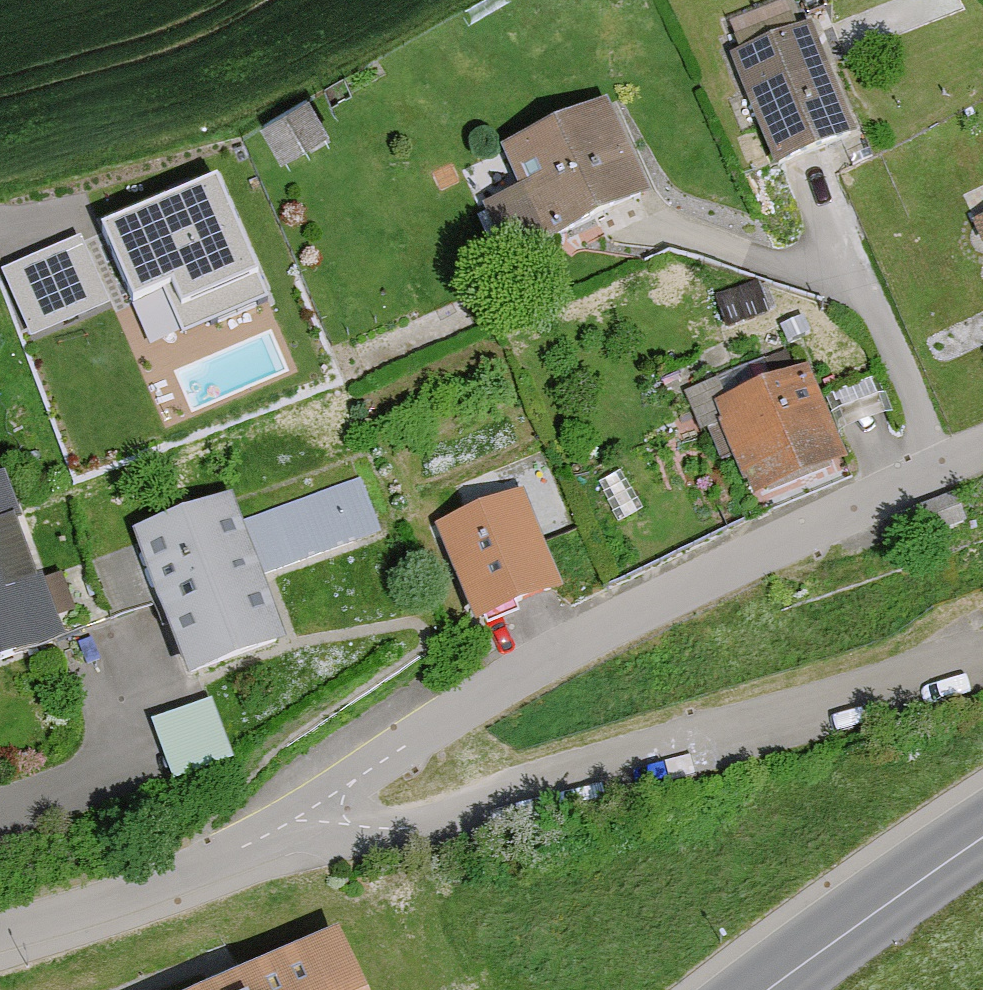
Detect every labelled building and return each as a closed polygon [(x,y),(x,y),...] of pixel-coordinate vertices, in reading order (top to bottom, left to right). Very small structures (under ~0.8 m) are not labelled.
[(831,142),(791,32),(781,36),(777,23),(718,44),(722,56),(710,60),(750,171),(831,142)] [(311,141),(290,105),(240,135),(261,171),(311,141)] [(623,201),(588,109),(476,152),(511,244),(623,201)] [(268,295),(218,173),(104,220),(133,291),(162,279),(183,330),(268,295)] [(959,225),(982,280),(982,214),(959,225)] [(109,300),(80,236),(3,270),(32,335),(109,300)] [(818,472),(782,379),(691,413),(727,507),(818,472)] [(347,488),(223,527),(242,586),(366,547),(347,488)] [(531,597),(498,501),(412,531),(445,627),(531,597)] [(250,652),(205,505),(106,536),(151,682),(250,652)] [(0,548),(0,659),(34,647),(0,548)] [(213,689),(156,708),(175,765),(232,747),(213,689)] [(233,989),(347,989),(329,949),(233,989)]
